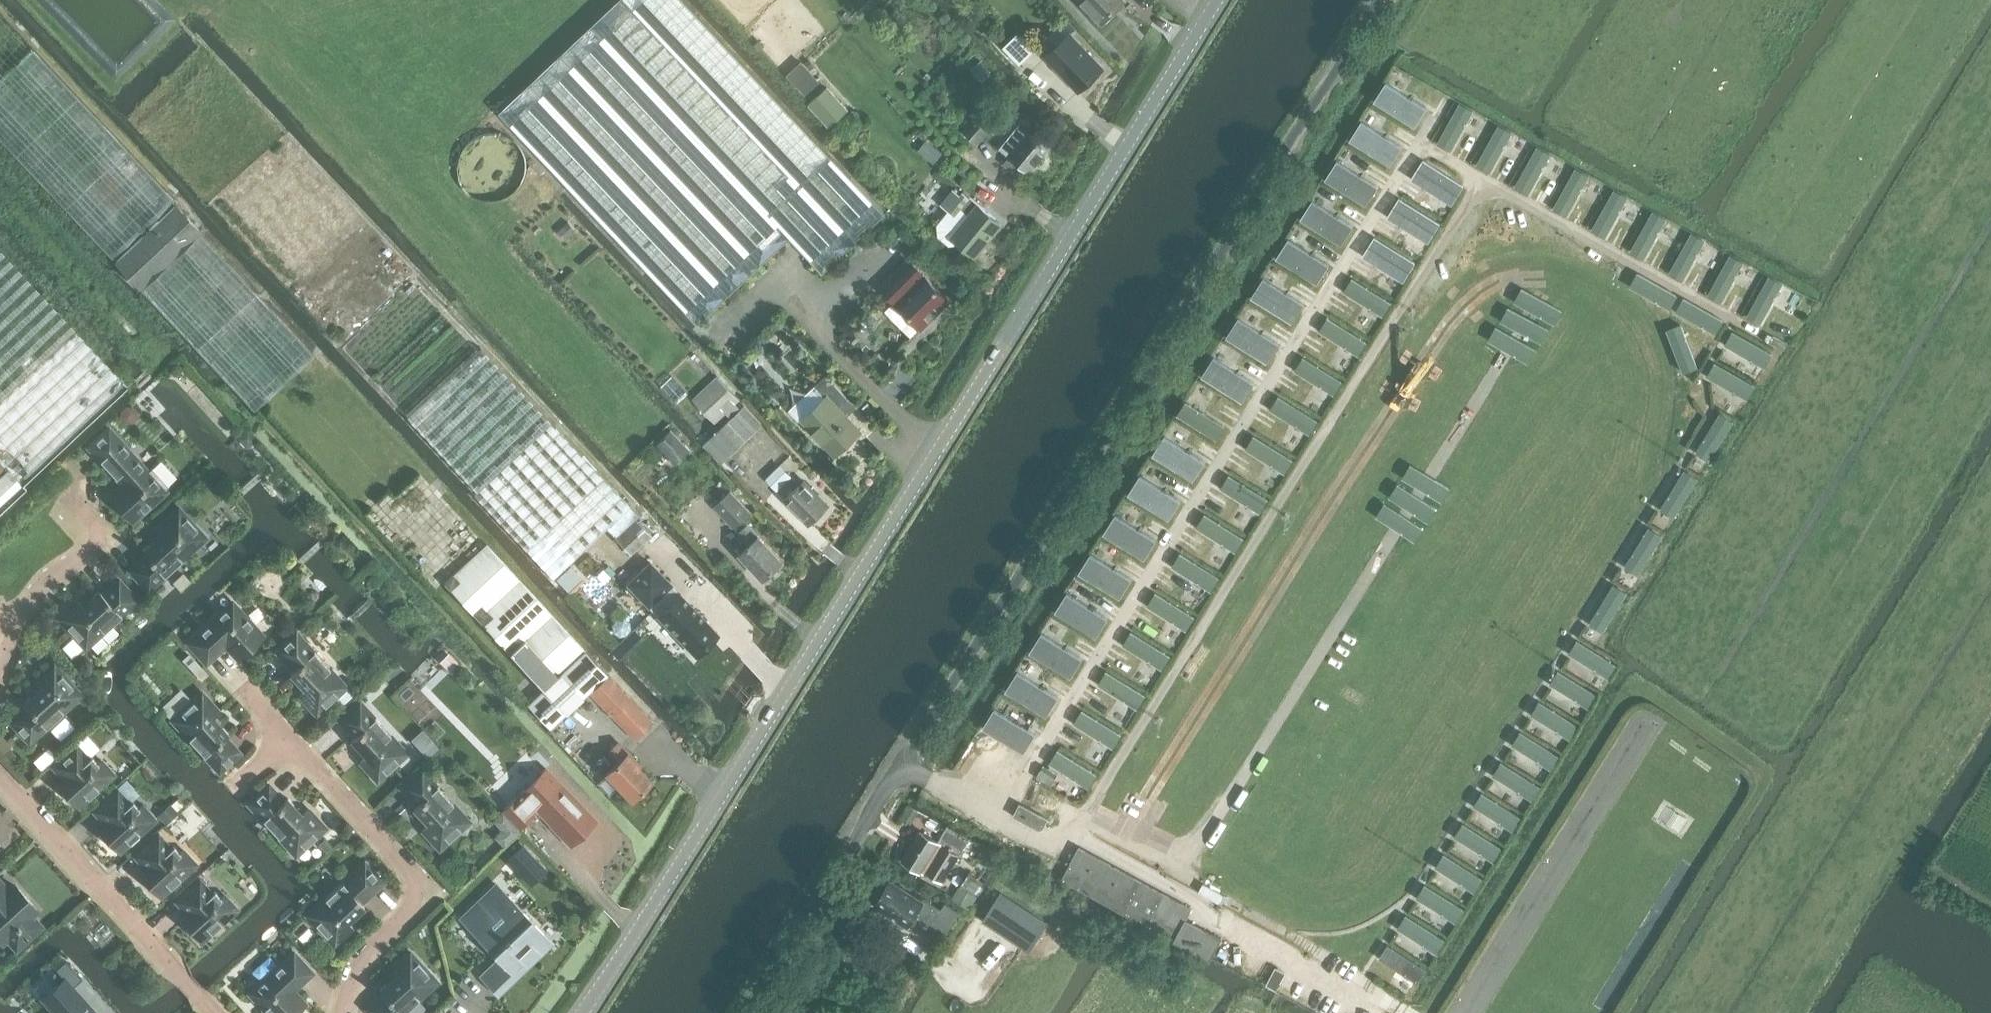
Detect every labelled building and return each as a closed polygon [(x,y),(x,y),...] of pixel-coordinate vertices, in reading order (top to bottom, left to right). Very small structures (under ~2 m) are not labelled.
[(885,213),(685,0),(618,0),(499,111),(698,323),(790,235),(822,273),(885,213)] [(1102,21),(1124,0),(1082,0),(1102,21)] [(174,198),(0,14),(0,138),(111,256),(174,198)] [(1070,30),(1043,56),(1078,92),(1105,66),(1070,30)] [(801,60),(786,74),(788,76),(797,86),(812,73),(802,62),(801,60)] [(1414,124),(1426,105),(1385,81),(1374,99),(1414,124)] [(830,127),(848,110),(826,86),(808,103),(830,127)] [(1462,100),(1436,142),(1448,149),(1473,107),(1462,100)] [(978,117),(964,133),(977,145),(991,129),(978,117)] [(1349,137),(1391,163),(1402,144),(1361,118),(1349,137)] [(1513,130),(1498,121),(1473,163),(1488,172),(1513,130)] [(1028,171),(1050,145),(1031,129),(1025,124),(1019,132),(1024,137),(1003,163),(1015,173),(1021,165),(1028,171)] [(520,169),(520,168),(520,163),(518,157),(516,153),(511,147),(507,144),(501,142),(496,140),(490,140),(484,141),(479,143),(471,149),(468,153),(465,158),(464,164),(464,169),(464,174),(466,179),(468,184),(473,189),(476,192),(482,195),(488,196),(494,196),(499,195),(505,193),(509,191),(513,187),(518,179),(520,173),(520,169)] [(925,140),(917,150),(933,163),(941,153),(925,140)] [(1552,153),(1537,144),(1513,183),(1528,192),(1552,153)] [(1337,158),(1324,178),(1364,203),(1377,182),(1337,158)] [(1426,158),(1417,172),(1457,196),(1465,182),(1426,158)] [(1578,165),(1553,207),(1567,215),(1592,174),(1578,165)] [(1630,196),(1614,186),(1589,227),(1605,237),(1630,196)] [(977,202),(970,196),(955,215),(948,210),(936,224),(937,236),(948,244),(953,244),(956,240),(975,256),(1003,222),(977,200),(977,202)] [(1440,221),(1400,196),(1392,210),(1432,234),(1440,221)] [(1301,215),(1340,239),(1351,221),(1312,198),(1301,215)] [(190,341),(255,409),(313,356),(199,233),(202,230),(176,202),(114,261),(140,288),(190,341)] [(1666,218),(1651,209),(1628,247),(1642,256),(1666,218)] [(1705,239),(1688,229),(1664,268),(1681,279),(1705,239)] [(1367,249),(1408,273),(1416,260),(1375,235),(1367,249)] [(1288,237),(1276,256),(1316,280),(1327,261),(1288,237)] [(27,486),(23,481),(128,385),(0,249),(0,460),(6,467),(0,472),(0,511),(27,486)] [(1732,253),(1708,292),(1721,300),(1745,261),(1732,253)] [(920,326),(948,299),(908,259),(879,288),(920,326)] [(1391,300),(1350,275),(1342,289),(1383,313),(1391,300)] [(1782,283),(1769,276),(1744,315),(1757,323),(1782,283)] [(1250,295),(1290,320),(1298,306),(1259,282),(1250,295)] [(1367,339),(1327,314),(1318,328),(1358,353),(1367,339)] [(1225,335),(1264,359),(1272,345),(1233,321),(1225,335)] [(1773,355),(1732,330),(1723,344),(1764,369),(1773,355)] [(481,346),(406,417),(552,577),(608,525),(617,535),(635,518),(638,514),(629,505),(481,346)] [(1342,379),(1301,354),(1293,367),(1334,392),(1342,379)] [(1201,374),(1241,398),(1249,384),(1210,360),(1201,374)] [(1747,397),(1755,384),(1716,360),(1708,373),(1747,397)] [(826,373),(788,409),(798,420),(800,418),(835,456),(863,430),(848,413),(857,406),(826,373)] [(740,408),(735,403),(739,400),(716,375),(692,398),(715,423),(726,412),(731,417),(703,443),(722,463),(763,425),(744,405),(740,408)] [(1319,418),(1277,393),(1268,408),(1310,433),(1319,418)] [(1175,414),(1214,438),(1223,423),(1184,400),(1175,414)] [(121,409),(120,416),(125,421),(131,422),(137,417),(137,410),(133,405),(126,405),(121,409)] [(1695,452),(1708,460),(1730,424),(1716,416),(1695,452)] [(148,470),(109,427),(88,446),(122,483),(109,495),(133,521),(167,490),(165,488),(168,485),(152,467),(148,470)] [(656,443),(669,458),(674,464),(689,449),(671,428),(656,443)] [(1204,458),(1163,432),(1151,452),(1192,477),(1204,458)] [(1252,433),(1244,447),(1282,471),(1291,457),(1252,433)] [(776,488),(791,475),(781,463),(766,477),(776,488)] [(1268,497),(1227,472),(1219,485),(1260,510),(1268,497)] [(1660,507),(1673,516),(1695,480),(1681,472),(1660,507)] [(1128,492),(1167,516),(1178,499),(1138,474),(1128,492)] [(810,523),(828,504),(803,479),(784,498),(810,523)] [(758,533),(742,518),(751,510),(730,488),(713,505),(733,526),(734,526),(748,543),(738,552),(764,579),(783,560),(758,533)] [(148,590),(206,536),(178,506),(153,530),(159,536),(142,551),(145,554),(129,569),(148,590)] [(1203,511),(1194,524),(1235,549),(1244,536),(1203,511)] [(1103,532),(1143,556),(1154,537),(1114,513),(1103,532)] [(617,535),(614,537),(631,554),(651,534),(635,518),(617,535)] [(1624,567),(1638,575),(1659,539),(1646,531),(1624,567)] [(444,583),(543,688),(584,649),(485,543),(444,583)] [(1091,551),(1079,571),(1118,595),(1130,576),(1091,551)] [(1170,566),(1210,590),(1219,576),(1179,551),(1170,566)] [(649,561),(627,582),(657,614),(657,615),(694,654),(717,632),(680,593),(649,561)] [(573,568),(560,581),(568,590),(582,577),(573,568)] [(137,599),(119,579),(102,594),(100,591),(83,606),(77,599),(58,617),(74,635),(77,633),(88,645),(137,599)] [(1589,623),(1602,631),(1624,596),(1611,588),(1589,623)] [(1057,611),(1094,633),(1107,613),(1069,590),(1057,611)] [(1194,615),(1154,591),(1146,604),(1186,628),(1194,615)] [(238,658),(263,634),(232,600),(187,642),(206,662),(226,645),(238,658)] [(1170,654),(1130,629),(1122,642),(1162,667),(1170,654)] [(317,713),(335,697),(332,694),(344,683),(296,631),(276,650),(293,669),(290,671),(305,688),(299,694),(317,713)] [(1029,649),(1069,673),(1080,655),(1041,631),(1029,649)] [(1579,643),(1571,656),(1606,679),(1614,665),(1579,643)] [(589,691),(607,673),(584,649),(543,688),(527,702),(550,727),(589,691)] [(29,741),(79,696),(68,684),(70,681),(54,663),(34,681),(40,688),(24,703),(27,706),(10,721),(29,741)] [(201,666),(190,676),(200,688),(212,677),(201,666)] [(1104,669),(1096,683),(1137,707),(1145,694),(1104,669)] [(1004,689),(1044,713),(1055,695),(1015,671),(1004,689)] [(607,673),(589,691),(634,738),(652,720),(607,673)] [(1559,674),(1550,687),(1586,710),(1594,696),(1559,674)] [(219,710),(202,691),(184,707),(186,710),(174,721),(219,771),(240,752),(225,735),(228,733),(213,716),(219,710)] [(377,780),(395,763),(393,761),(405,750),(360,700),(339,719),(354,735),(351,738),(366,754),(359,760),(377,780)] [(1537,704),(1529,717),(1565,739),(1573,726),(1537,704)] [(981,725),(1023,751),(1035,732),(993,706),(981,725)] [(1073,720),(1113,745),(1121,732),(1081,707),(1073,720)] [(1,733),(0,734),(0,748),(3,751),(11,744),(1,733)] [(1519,734),(1510,747),(1546,769),(1554,756),(1519,734)] [(477,735),(468,745),(480,756),(489,747),(477,735)] [(631,799),(651,780),(638,766),(641,764),(627,750),(617,740),(607,749),(617,759),(605,771),(631,799)] [(68,776),(59,784),(78,806),(114,773),(100,758),(97,761),(92,755),(89,757),(76,744),(56,763),(68,776)] [(1056,748),(1048,761),(1089,786),(1097,773),(1056,748)] [(1499,764),(1491,777),(1526,799),(1535,786),(1499,764)] [(545,767),(517,795),(534,812),(538,808),(560,831),(559,833),(567,841),(569,840),(572,843),(578,837),(580,838),(591,827),(590,825),(596,819),(545,767)] [(440,848),(458,831),(455,829),(467,818),(422,768),(401,787),(416,803),(413,806),(428,823),(422,828),(440,848)] [(283,799),(269,783),(248,802),(293,851),(305,840),(308,843),(326,827),(308,807),(301,813),(286,796),(283,799)] [(130,802),(117,789),(97,808),(109,821),(100,829),(119,851),(155,818),(141,803),(138,806),(133,800),(130,802)] [(517,795),(503,808),(520,826),(534,812),(517,795)] [(1481,795),(1472,808),(1508,830),(1516,817),(1481,795)] [(1038,829),(1043,828),(1048,818),(1019,802),(1012,815),(1038,829)] [(178,811),(170,803),(158,814),(165,823),(178,811)] [(502,810),(492,819),(501,829),(494,835),(503,846),(521,830),(502,810)] [(1462,826),(1454,839),(1489,862),(1497,848),(1462,826)] [(920,872),(922,869),(939,880),(945,871),(956,852),(919,830),(901,860),(920,872)] [(171,847),(158,834),(138,853),(150,866),(141,874),(161,895),(196,863),(182,848),(179,851),(174,844),(171,847)] [(522,846),(508,859),(531,882),(545,869),(522,846)] [(1061,879),(1174,939),(1210,958),(1221,937),(1185,917),(1190,907),(1078,846),(1061,879)] [(1442,856),(1434,869),(1469,892),(1478,878),(1442,856)] [(334,944),(354,926),(348,920),(364,904),(362,902),(384,881),(365,861),(309,911),(320,923),(318,926),(334,944)] [(984,886),(982,885),(967,875),(952,898),(967,908),(969,909),(984,886)] [(212,892),(199,879),(179,898),(191,911),(182,919),(202,940),(237,908),(223,893),(220,896),(214,889),(212,892)] [(924,900),(890,879),(873,904),(894,917),(894,921),(903,926),(906,925),(907,926),(916,912),(933,923),(950,933),(962,912),(945,901),(941,907),(925,897),(924,900)] [(2,941),(7,936),(18,947),(42,925),(31,914),(37,908),(15,884),(9,889),(3,883),(2,884),(0,882),(0,938),(2,941)] [(544,944),(534,933),(540,928),(496,882),(460,918),(482,942),(485,939),(503,958),(500,961),(496,957),(480,972),(500,992),(516,977),(513,973),(544,944)] [(1425,886),(1416,899),(1452,922),(1460,908),(1425,886)] [(1406,917),(1397,931),(1433,953),(1441,940),(1406,917)] [(1388,947),(1380,961),(1415,983),(1423,970),(1388,947)] [(313,971),(294,951),(249,992),(268,1012),(294,1012),(300,1007),(287,993),(292,988),(293,989),(313,971)] [(436,984),(426,972),(428,970),(413,951),(393,968),(398,975),(381,989),(384,992),(367,1006),(373,1012),(402,1012),(436,984)] [(41,997),(55,1012),(96,1012),(97,1012),(74,985),(82,978),(66,960),(57,967),(65,977),(41,997)]
